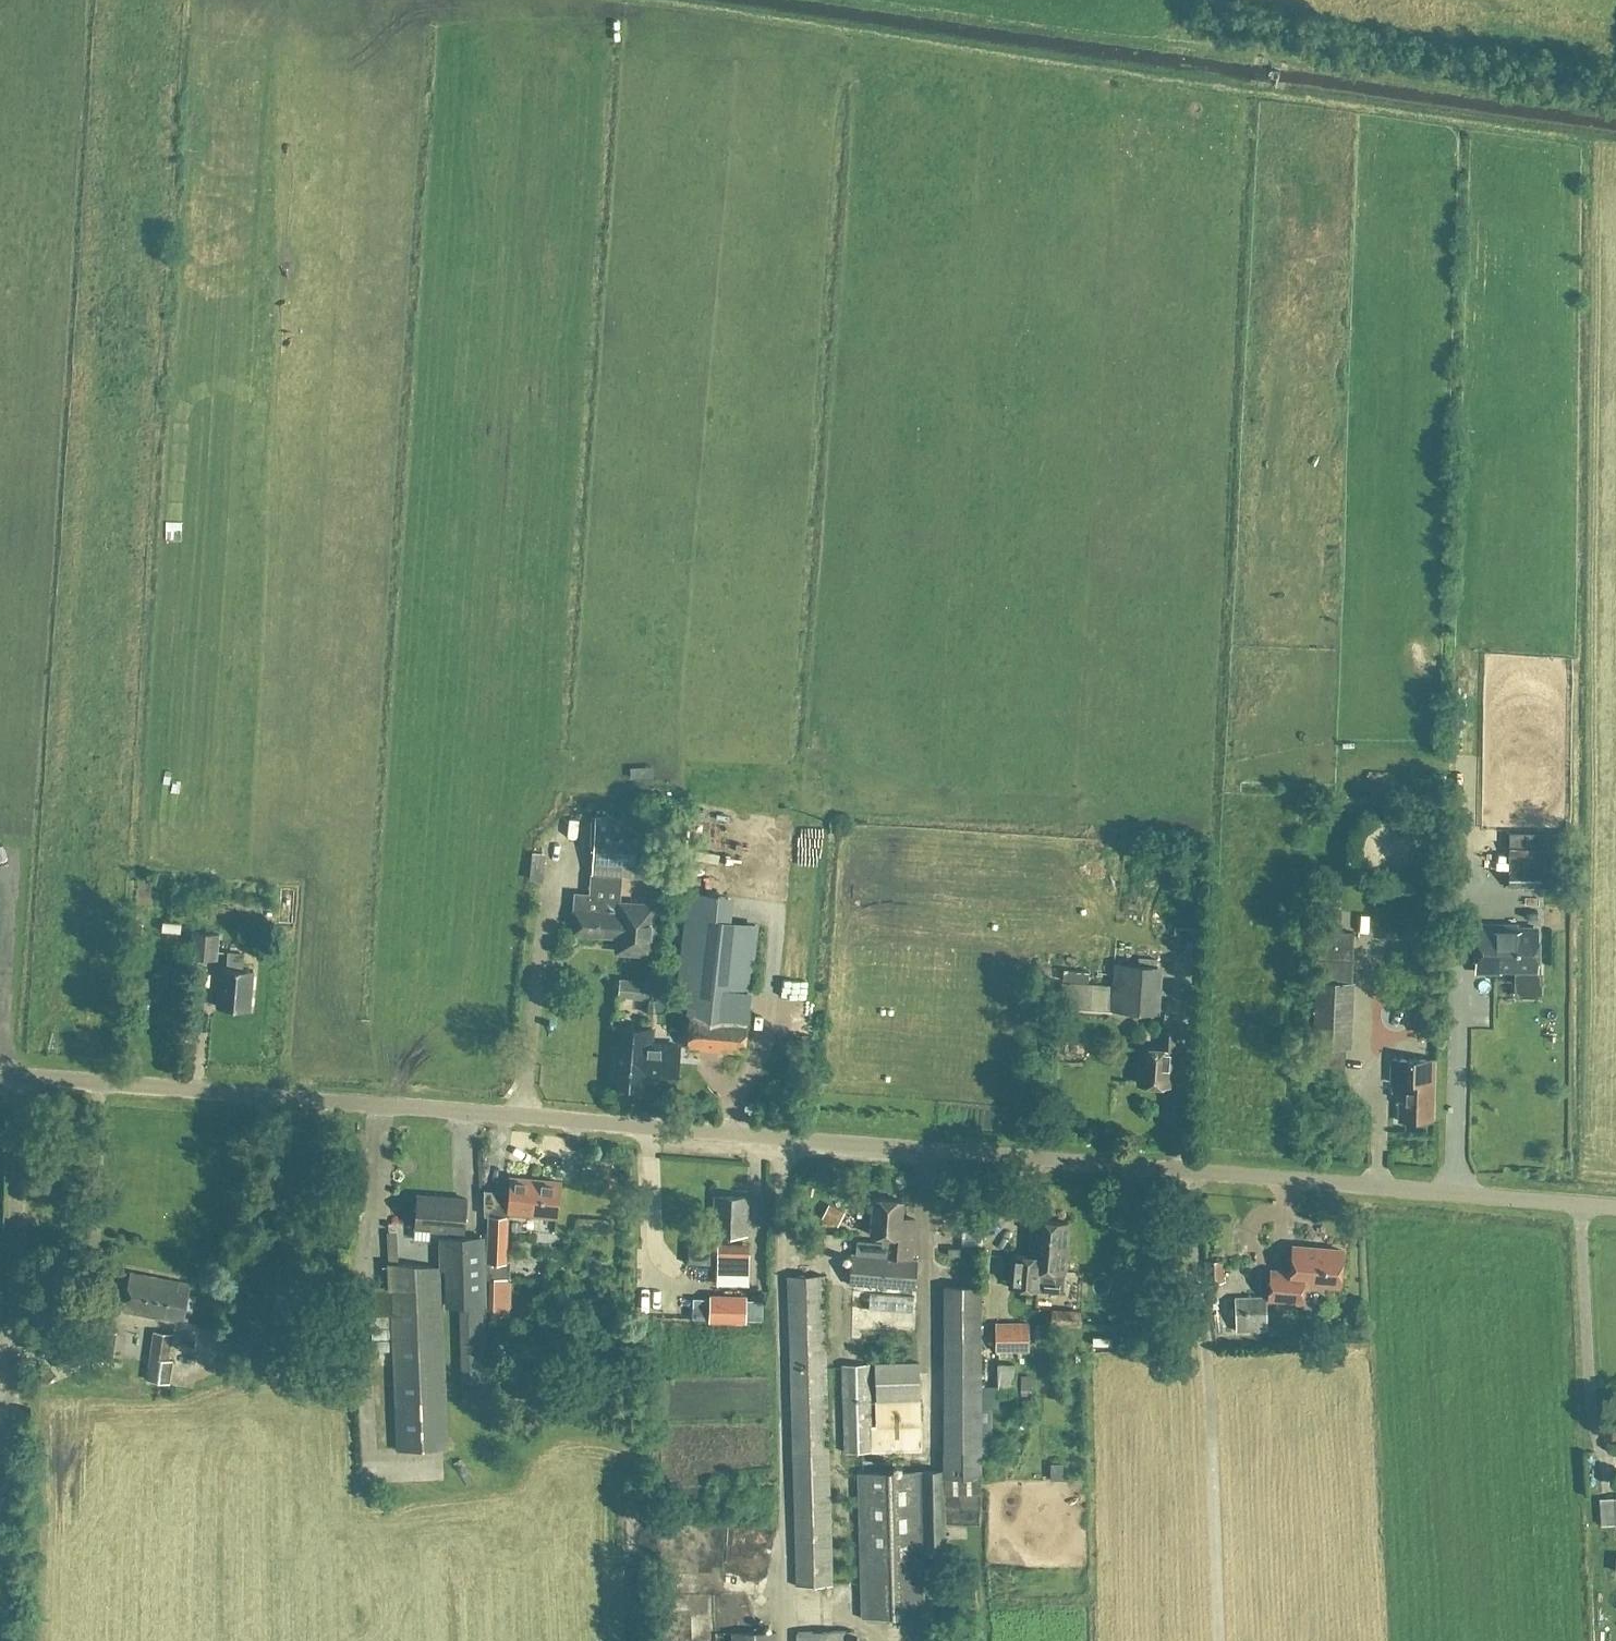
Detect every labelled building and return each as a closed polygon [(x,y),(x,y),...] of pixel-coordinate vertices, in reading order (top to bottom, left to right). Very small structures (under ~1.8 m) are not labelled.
[(596,815),(592,873),(637,876),(640,817),(596,815)] [(1510,847),(1510,853),(1508,887),(1541,888),(1540,870),(1570,869),(1569,847),(1510,847)] [(1338,900),(1339,879),(1324,878),(1324,900),(1338,900)] [(626,952),(652,953),(655,904),(599,900),(599,910),(575,909),(573,932),(618,936),(618,942),(626,952)] [(1176,917),(1175,934),(1198,935),(1199,919),(1176,917)] [(1539,930),(1539,925),(1520,925),(1521,922),(1491,921),(1491,960),(1514,961),(1514,958),(1538,959),(1539,930)] [(1338,1046),(1353,1046),(1356,980),(1353,980),(1355,930),(1320,928),(1317,979),(1314,1045),(1327,1046),(1326,1055),(1338,1055),(1338,1046)] [(218,959),(220,933),(192,930),(190,958),(218,959)] [(1435,938),(1411,938),(1411,968),(1410,968),(1410,982),(1438,983),(1439,968),(1434,968),(1435,938)] [(250,1009),(253,970),(242,969),(244,952),(228,951),(227,967),(221,967),(218,1006),(250,1009)] [(1155,1013),(1159,964),(1114,961),(1111,1009),(1155,1013)] [(755,986),(755,963),(694,963),(694,986),(755,986)] [(651,999),(653,981),(620,978),(619,996),(651,999)] [(744,1051),(750,992),(693,986),(687,1045),(744,1051)] [(648,1087),(653,1028),(614,1025),(609,1084),(648,1087)] [(1175,1049),(1176,1031),(1163,1030),(1162,1048),(1140,1046),(1138,1081),(1170,1084),(1172,1049),(1175,1049)] [(1399,1120),(1433,1121),(1434,1059),(1391,1059),(1390,1082),(1399,1082),(1399,1120)] [(557,1215),(560,1181),(512,1177),(509,1210),(557,1215)] [(465,1231),(467,1198),(418,1194),(415,1227),(465,1231)] [(748,1233),(749,1196),(715,1195),(714,1232),(748,1233)] [(915,1289),(918,1258),(912,1258),(916,1218),(902,1217),(903,1199),(875,1197),(872,1233),(889,1235),(888,1241),(858,1239),(857,1253),(853,1253),(850,1283),(915,1289)] [(487,1262),(490,1262),(507,1263),(508,1214),(489,1214),(487,1262)] [(533,1232),(558,1230),(558,1217),(533,1219),(533,1232)] [(1065,1270),(1069,1222),(1034,1219),(1031,1255),(1014,1254),(1011,1286),(1041,1289),(1042,1269),(1065,1270)] [(524,1266),(553,1266),(553,1250),(566,1250),(567,1236),(554,1236),(555,1231),(525,1231),(524,1266)] [(388,1262),(389,1286),(368,1287),(368,1297),(370,1314),(391,1313),(391,1315),(370,1316),(370,1327),(372,1327),(372,1338),(392,1337),(392,1339),(371,1340),(372,1351),(392,1350),(397,1449),(450,1447),(442,1266),(444,1266),(446,1306),(460,1306),(462,1389),(489,1389),(488,1306),(485,1235),(440,1235),(439,1266),(388,1262)] [(750,1244),(741,1244),(717,1243),(717,1256),(718,1256),(718,1273),(749,1274),(749,1258),(750,1244)] [(1343,1250),(1294,1245),(1292,1271),(1272,1270),(1269,1299),(1302,1302),(1304,1282),(1340,1285),(1343,1250)] [(1207,1282),(1224,1282),(1223,1259),(1206,1260),(1207,1282)] [(153,1315),(161,1277),(131,1271),(124,1310),(153,1315)] [(797,1585),(833,1584),(824,1274),(789,1275),(797,1585)] [(191,1283),(161,1277),(153,1315),(184,1321),(191,1283)] [(511,1277),(493,1278),(494,1312),(511,1312),(511,1277)] [(981,1493),(981,1286),(946,1286),(946,1470),(859,1472),(863,1617),(924,1616),(922,1550),(946,1549),(945,1493),(981,1493)] [(880,1331),(922,1332),(922,1294),(881,1294),(880,1331)] [(717,1317),(764,1318),(764,1296),(745,1296),(745,1298),(717,1297),(717,1317)] [(1235,1297),(1236,1330),(1268,1329),(1267,1296),(1235,1297)] [(1029,1323),(998,1323),(997,1349),(1029,1349),(1029,1323)] [(113,1359),(117,1332),(98,1329),(95,1357),(113,1359)] [(153,1330),(149,1361),(137,1360),(134,1378),(146,1380),(146,1379),(171,1383),(173,1360),(169,1358),(173,1333),(153,1330)] [(844,1451),(872,1450),(922,1450),(921,1399),(919,1361),(874,1362),(876,1399),(872,1399),(871,1364),(841,1364),(844,1451)] [(999,1363),(998,1394),(1016,1394),(1017,1364),(999,1363)] [(707,1385),(706,1396),(725,1397),(725,1385),(707,1385)] [(1615,1524),(1615,1497),(1600,1498),(1602,1525),(1615,1524)] [(767,1577),(767,1545),(732,1545),(732,1577),(767,1577)] [(857,1630),(796,1632),(797,1640),(857,1640),(857,1630)] [(777,1631),(731,1632),(732,1640),(778,1640),(777,1631)]
